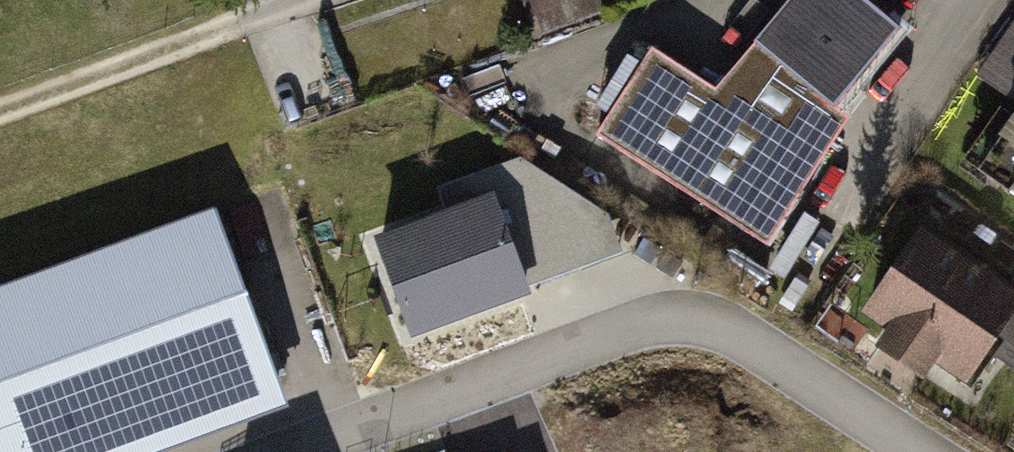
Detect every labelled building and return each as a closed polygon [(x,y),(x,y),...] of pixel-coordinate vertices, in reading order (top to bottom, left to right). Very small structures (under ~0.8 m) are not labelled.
[(520,2),(537,45),(613,15),(607,0),(525,0),(520,2)] [(653,51),(601,139),(765,249),(853,124),(836,110),(904,35),(863,0),(797,0),(720,93),(653,51)] [(985,73),(1013,93),(1013,30),(985,73)] [(497,193),(374,240),(413,340),(536,294),(497,193)] [(0,290),(0,451),(167,451),(286,408),(213,211),(0,290)] [(924,230),(866,319),(888,334),(874,356),(922,387),(936,364),(971,387),(1003,337),(1013,344),(1013,287),(924,230)]
